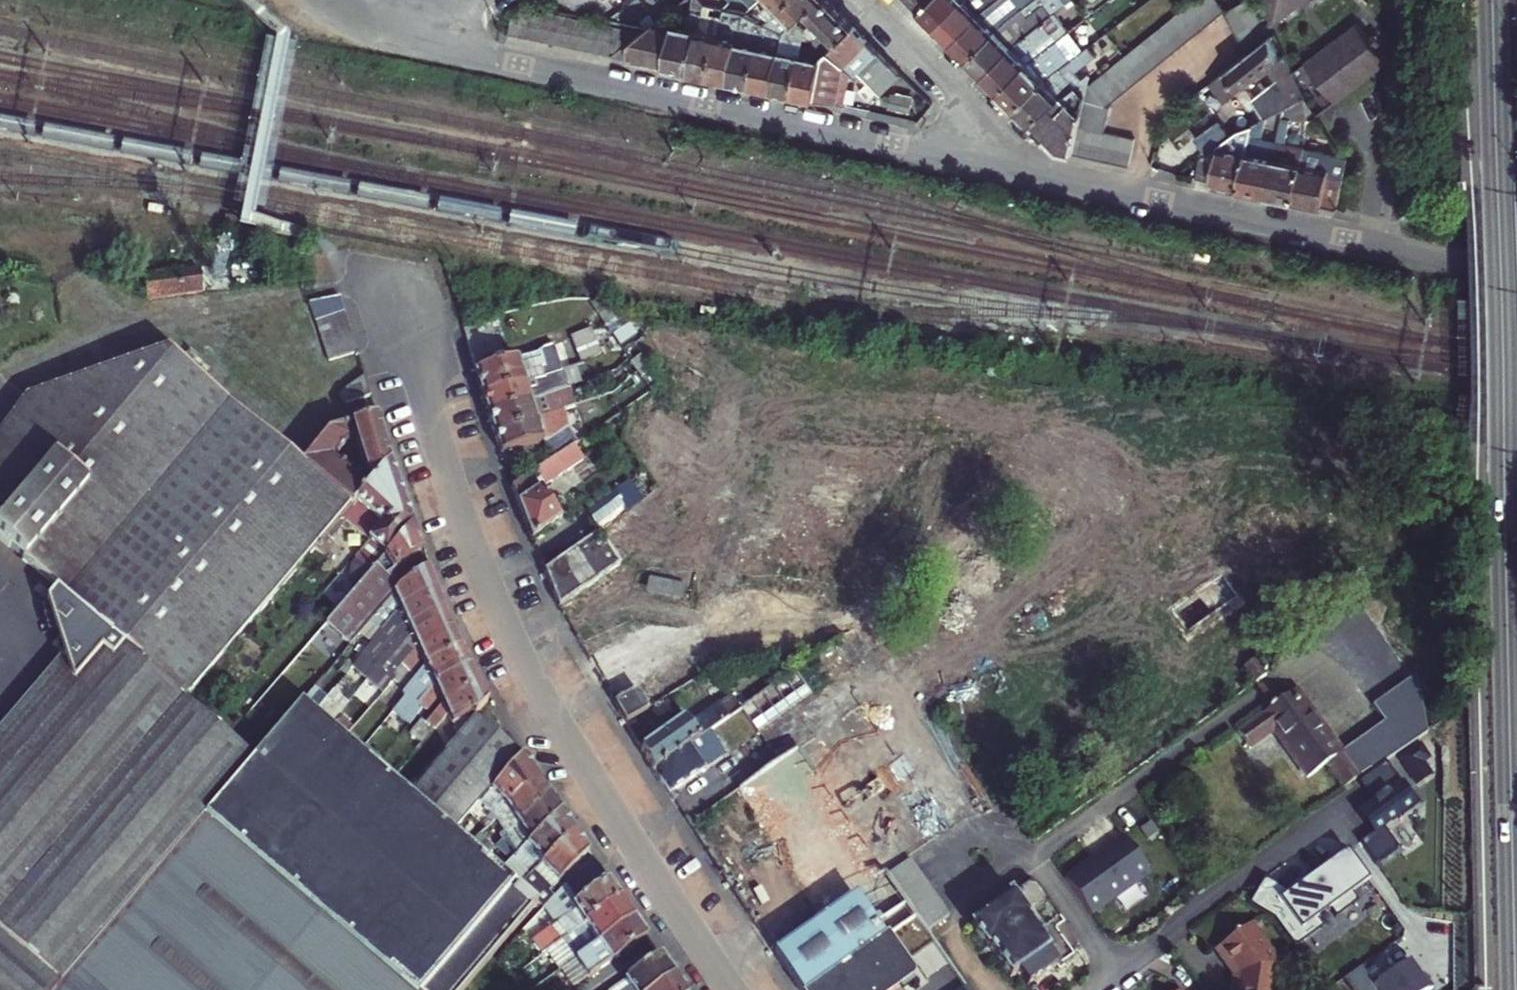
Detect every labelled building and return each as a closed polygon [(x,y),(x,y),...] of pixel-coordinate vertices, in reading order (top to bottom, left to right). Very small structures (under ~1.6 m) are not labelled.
[(772,20),(783,10),(792,0),(773,0),(775,2),(764,13),(767,17),(761,22),(766,24),(768,25),(772,20)] [(801,18),(811,8),(820,0),(792,0),(783,10),(796,23),(797,22),(801,18)] [(856,27),(829,0),(820,0),(811,8),(830,28),(817,41),(819,44),(829,54),(856,27)] [(921,11),(932,0),(910,0),(921,11)] [(921,11),(936,26),(965,0),(932,0),(921,11)] [(952,43),(984,11),(999,0),(978,0),(972,5),(967,0),(965,0),(936,26),(952,43)] [(952,43),(968,59),(997,32),(1007,22),(1036,0),(999,0),(984,11),(952,43)] [(1095,77),(1112,99),(1231,7),(1226,0),(1196,0),(1095,77)] [(1250,47),(1272,36),(1255,0),(1254,0),(1232,11),(1250,47)] [(1306,0),(1264,0),(1272,26),(1306,0)] [(616,56),(615,57),(692,73),(704,16),(706,7),(701,1),(700,10),(695,10),(690,15),(688,24),(691,28),(660,22),(649,31),(646,33),(616,56)] [(1005,39),(997,32),(968,59),(984,75),(1016,44),(1052,17),(1045,7),(1005,39)] [(646,33),(528,8),(527,15),(513,12),(509,34),(615,57),(616,56),(646,33)] [(712,77),(732,81),(741,38),(744,20),(745,16),(739,14),(732,13),(724,11),(724,16),(723,21),(720,34),(712,77)] [(1016,44),(984,75),(1000,91),(1030,63),(1053,46),(1059,41),(1070,33),(1055,14),(1052,17),(1016,44)] [(723,21),(704,16),(692,73),(712,77),(720,34),(723,21)] [(744,20),(741,38),(732,81),(752,86),(761,47),(765,30),(766,24),(761,22),(747,16),(745,16),(744,20)] [(761,47),(752,86),(774,90),(782,51),(785,38),(786,32),(773,27),(772,26),(768,25),(766,24),(765,30),(761,47)] [(1357,25),(1306,64),(1335,103),(1387,63),(1375,48),(1368,39),(1357,25)] [(807,40),(808,32),(802,26),(800,38),(807,40)] [(885,93),(903,75),(856,27),(829,54),(818,100),(840,104),(848,68),(861,81),(865,77),(876,87),(877,85),(885,93)] [(806,44),(806,45),(815,40),(808,32),(807,40),(806,44)] [(1374,35),(1368,39),(1375,48),(1380,44),(1374,35)] [(785,38),(782,51),(774,90),(796,95),(803,55),(806,45),(806,44),(785,38)] [(1271,38),(1212,84),(1226,104),(1272,68),(1291,109),(1306,101),(1286,56),(1281,60),(1271,38)] [(1059,41),(1053,46),(1030,63),(1000,91),(1017,108),(1055,73),(1072,61),(1075,58),(1059,41)] [(818,100),(829,54),(819,44),(813,57),(803,55),(796,95),(818,100)] [(1097,55),(1090,47),(1076,57),(1083,65),(1097,55)] [(1087,77),(1072,61),(1055,73),(1017,108),(1032,124),(1061,97),(1087,77)] [(1058,151),(1073,154),(1085,94),(1089,75),(1087,77),(1061,97),(1032,124),(1058,151)] [(1113,100),(1085,94),(1073,154),(1126,165),(1131,139),(1107,134),(1113,100)] [(1285,112),(1283,124),(1312,121),(1306,101),(1291,109),(1285,112)] [(1253,127),(1252,134),(1283,124),(1285,112),(1253,127)] [(1252,134),(1253,127),(1220,147),(1248,153),(1249,149),(1250,143),(1250,140),(1252,134)] [(1172,142),(1159,138),(1153,167),(1166,172),(1172,142)] [(1249,149),(1248,153),(1240,190),(1268,196),(1278,146),(1250,140),(1250,143),(1261,146),(1259,152),(1249,149)] [(1261,146),(1250,143),(1249,149),(1259,152),(1261,146)] [(1296,201),(1306,151),(1278,146),(1268,196),(1296,201)] [(1240,190),(1248,153),(1220,147),(1204,159),(1199,181),(1240,190)] [(1349,160),(1306,151),(1296,201),(1338,210),(1349,160)] [(199,268),(142,276),(145,299),(202,291),(199,268)] [(339,296),(310,300),(316,319),(343,311),(339,296)] [(343,311),(316,319),(320,332),(347,325),(343,311)] [(466,329),(476,371),(485,397),(553,375),(560,372),(551,342),(537,353),(498,365),(494,350),(498,348),(491,322),(466,329)] [(347,325),(320,332),(325,346),(352,338),(347,325)] [(579,343),(586,366),(605,360),(598,337),(579,343)] [(352,338),(325,346),(329,360),(355,352),(352,338)] [(492,984),(489,981),(550,915),(530,897),(512,882),(478,852),(467,843),(491,815),(533,763),(489,723),(472,743),(425,800),(316,709),(267,767),(196,708),(326,555),(338,543),(353,524),(366,510),(318,470),(182,354),(37,405),(0,455),(0,545),(69,602),(125,649),(0,793),(0,989),(487,989),(492,984)] [(646,376),(655,369),(649,361),(640,367),(646,376)] [(646,376),(652,385),(661,378),(655,369),(646,376)] [(368,395),(362,375),(338,396),(343,405),(368,395)] [(553,375),(485,397),(490,415),(558,394),(555,382),(553,375)] [(558,394),(567,391),(564,379),(555,382),(558,394)] [(567,391),(558,394),(490,415),(497,435),(545,420),(555,417),(573,410),(567,391)] [(556,423),(555,417),(545,420),(497,435),(503,454),(541,443),(571,428),(568,418),(556,423)] [(318,470),(366,510),(403,465),(390,420),(344,436),(318,470)] [(576,446),(514,488),(534,542),(564,522),(544,491),(587,463),(576,446)] [(383,549),(418,507),(403,465),(366,510),(353,524),(383,549)] [(589,512),(599,527),(627,508),(631,514),(646,504),(635,488),(620,498),(617,493),(589,512)] [(370,566),(387,580),(399,566),(427,532),(418,507),(383,549),(370,566)] [(427,532),(399,566),(408,578),(437,557),(427,532)] [(619,568),(597,537),(546,572),(560,609),(619,568)] [(338,543),(326,555),(347,573),(358,560),(338,543)] [(343,632),(365,651),(387,627),(412,597),(444,575),(437,557),(408,578),(399,566),(387,580),(343,632)] [(418,613),(452,597),(444,575),(412,597),(387,627),(399,636),(405,629),(418,613)] [(381,688),(405,658),(426,632),(460,618),(452,597),(418,613),(405,629),(399,636),(391,647),(367,676),(381,688)] [(69,602),(59,614),(81,663),(0,748),(0,793),(125,649),(69,602)] [(435,651),(467,637),(460,618),(426,632),(405,658),(394,672),(381,688),(395,700),(414,677),(435,651)] [(436,662),(440,671),(476,655),(467,637),(435,651),(414,677),(420,683),(436,662)] [(419,699),(435,711),(450,690),(485,673),(476,655),(440,671),(419,699)] [(801,670),(746,709),(763,733),(818,694),(801,670)] [(454,700),(458,710),(494,692),(485,673),(450,690),(435,711),(442,717),(454,700)] [(1250,758),(1275,740),(1308,788),(1329,774),(1341,792),(1368,774),(1371,777),(1426,738),(1415,678),(1373,708),(1385,726),(1340,757),(1299,699),(1239,741),(1250,758)] [(494,692),(458,710),(444,730),(450,735),(462,718),(472,743),(489,723),(502,707),(494,692)] [(639,694),(618,707),(627,724),(649,710),(639,694)] [(688,720),(644,752),(656,773),(714,732),(741,713),(731,698),(692,726),(688,720)] [(824,919),(774,953),(799,989),(813,989),(886,938),(915,918),(937,902),(910,862),(888,878),(885,876),(948,831),(861,708),(739,796),(824,919)] [(730,756),(714,732),(656,773),(670,797),(730,756)] [(1411,751),(1405,756),(1414,770),(1420,764),(1411,751)] [(536,759),(533,763),(491,815),(502,824),(507,828),(551,781),(536,759)] [(1404,786),(1391,768),(1363,788),(1377,807),(1361,819),(1374,838),(1362,847),(1378,868),(1401,851),(1387,831),(1405,817),(1406,819),(1424,806),(1407,784),(1404,786)] [(504,859),(518,845),(562,799),(551,781),(507,828),(494,843),(504,859)] [(518,876),(575,818),(562,799),(518,845),(521,849),(524,845),(528,852),(512,869),(518,876)] [(502,824),(491,815),(467,843),(478,852),(502,824)] [(530,897),(534,894),(589,839),(575,818),(518,876),(512,882),(530,897)] [(561,902),(603,860),(589,839),(534,894),(530,897),(550,915),(553,917),(563,905),(561,902)] [(1154,875),(1128,839),(1072,879),(1097,915),(1154,875)] [(1371,886),(1349,854),(1292,898),(1265,884),(1251,911),(1276,925),(1296,953),(1325,932),(1320,923),(1332,915),(1338,922),(1361,906),(1355,898),(1371,886)] [(569,943),(574,950),(577,948),(634,907),(606,865),(583,889),(595,906),(587,912),(590,917),(570,931),(575,938),(569,943)] [(1045,904),(1036,891),(1028,891),(972,930),(987,953),(981,958),(988,969),(997,962),(1014,988),(1023,982),(1029,989),(1057,971),(1046,956),(1048,955),(1036,936),(1051,926),(1043,915),(1045,904)] [(949,919),(937,902),(915,918),(927,935),(949,919)] [(614,951),(648,927),(634,907),(577,948),(586,961),(592,968),(614,951)] [(606,987),(661,946),(648,927),(614,951),(592,968),(606,987)] [(915,979),(886,938),(813,989),(899,989),(915,979)] [(1225,965),(1234,977),(1231,989),(1277,989),(1280,968),(1260,940),(1225,965)] [(687,983),(674,964),(638,989),(678,989),(687,983)] [(1375,989),(1434,989),(1425,978),(1421,981),(1410,965),(1375,989)]
